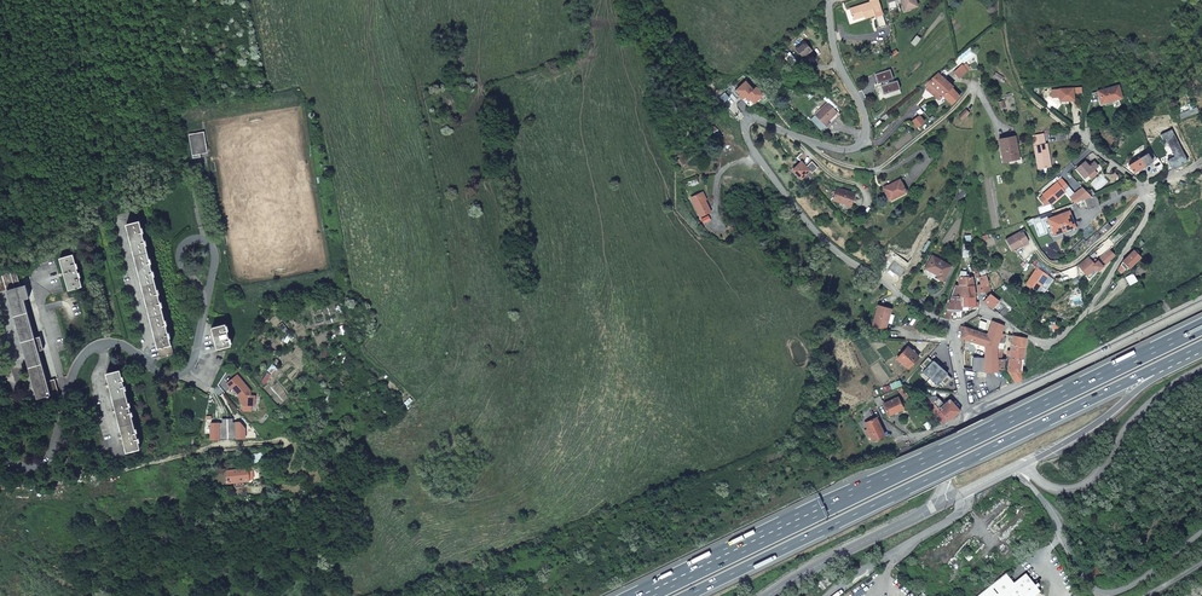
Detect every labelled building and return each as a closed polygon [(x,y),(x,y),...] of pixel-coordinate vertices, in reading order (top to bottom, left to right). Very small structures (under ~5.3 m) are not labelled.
[(864,17),(865,19),(874,16),(878,29),(885,26),(877,0),(873,0),(868,1),(869,3),(849,10),(851,16),(850,16),(851,19),(852,18),(853,20),(864,17)] [(914,0),(899,0),(903,12),(916,7),(914,0)] [(802,34),(791,43),(802,56),(813,46),(802,34)] [(962,66),(961,65),(953,73),(958,78),(966,70),(962,66)] [(952,88),(937,73),(926,81),(929,84),(924,89),(926,90),(927,89),(930,92),(929,93),(936,101),(942,96),(950,89),(952,88)] [(993,74),(991,77),(999,82),(1001,78),(993,74)] [(1100,103),(1120,97),(1116,85),(1096,91),(1100,103)] [(943,97),(953,107),(960,99),(950,89),(942,96),(943,97)] [(1071,90),(1057,91),(1058,100),(1063,99),(1064,103),(1072,101),(1071,90)] [(827,100),(814,112),(825,124),(829,121),(826,118),(832,113),(833,113),(836,110),(827,100)] [(1188,116),(1197,112),(1193,103),(1184,107),(1188,116)] [(964,123),(970,116),(966,113),(960,121),(964,123)] [(918,116),(911,121),(916,128),(923,122),(918,116)] [(190,134),(194,158),(202,156),(201,154),(208,152),(205,132),(190,134)] [(1031,135),(1038,169),(1039,168),(1046,167),(1048,167),(1047,156),(1049,156),(1046,142),(1044,143),(1042,133),(1031,135)] [(1002,161),(1016,159),(1014,145),(1016,145),(1014,136),(1001,139),(1003,150),(1000,150),(1002,161)] [(1145,152),(1151,160),(1154,157),(1147,147),(1143,150),(1145,152)] [(1145,152),(1128,164),(1133,172),(1151,160),(1145,152)] [(1084,178),(1098,167),(1094,162),(1089,166),(1085,161),(1076,168),(1084,178)] [(799,163),(790,172),(799,181),(807,172),(810,175),(816,169),(810,162),(804,168),(799,163)] [(1057,199),(1065,192),(1064,190),(1069,186),(1062,178),(1043,194),(1049,202),(1056,197),(1057,199)] [(899,180),(882,188),(888,200),(905,192),(899,180)] [(1083,187),(1070,197),(1074,202),(1075,201),(1084,198),(1091,196),(1083,187)] [(855,195),(836,190),(833,201),(840,204),(840,203),(851,206),(855,195)] [(690,196),(698,215),(709,210),(700,191),(690,196)] [(1088,208),(1099,204),(1095,194),(1091,196),(1084,198),(1088,208)] [(1074,202),(1067,204),(1069,210),(1077,207),(1075,201),(1074,202)] [(1054,235),(1075,227),(1069,210),(1048,218),(1054,235)] [(173,354),(140,221),(126,224),(159,357),(173,354)] [(1102,225),(1107,231),(1111,227),(1107,221),(1102,225)] [(1097,229),(1101,235),(1107,231),(1102,225),(1097,229)] [(1011,250),(1028,241),(1022,230),(1005,239),(1011,250)] [(1084,240),(1088,245),(1100,236),(1096,230),(1084,240)] [(1088,257),(1077,265),(1085,275),(1095,268),(1098,271),(1113,255),(1109,250),(1094,263),(1088,257)] [(1133,250),(1121,262),(1116,270),(1119,272),(1127,267),(1127,268),(1139,257),(1133,250)] [(59,259),(68,291),(82,287),(73,255),(59,259)] [(925,270),(938,276),(937,278),(943,281),(949,267),(950,266),(946,264),(931,256),(925,270)] [(1036,290),(1047,275),(1037,267),(1026,283),(1036,290)] [(36,399),(47,396),(47,397),(49,396),(49,395),(58,393),(54,379),(52,380),(47,381),(38,351),(43,350),(39,336),(34,338),(24,300),(28,298),(25,285),(19,286),(15,268),(0,272),(0,293),(5,291),(36,399)] [(959,285),(974,285),(972,276),(966,276),(966,271),(960,271),(958,276),(957,277),(959,285)] [(988,291),(984,273),(980,276),(980,284),(977,284),(978,291),(988,291)] [(959,285),(954,285),(951,295),(959,296),(974,297),(974,285),(959,285)] [(992,308),(998,299),(989,293),(983,301),(992,308)] [(950,309),(960,310),(960,305),(959,296),(951,295),(946,309),(950,309)] [(974,297),(959,296),(960,305),(978,306),(977,302),(974,302),(974,297)] [(877,306),(872,326),(875,327),(885,329),(889,314),(882,312),(883,307),(877,306)] [(999,313),(1003,317),(1008,309),(1003,306),(999,313)] [(984,371),(997,371),(995,357),(993,347),(999,332),(999,331),(1002,325),(991,320),(984,334),(983,345),(985,346),(985,359),(984,371)] [(212,327),(218,348),(231,345),(226,324),(212,327)] [(983,345),(984,334),(961,325),(959,330),(962,331),(960,337),(983,345)] [(997,358),(1002,333),(999,332),(993,347),(995,357),(997,358)] [(1012,335),(1007,359),(1023,358),(1026,338),(1012,335)] [(918,356),(907,346),(897,357),(907,367),(918,356)] [(995,357),(997,371),(999,371),(1001,376),(1003,375),(1001,370),(1000,358),(997,358),(995,357)] [(1023,358),(1007,359),(1006,370),(1014,382),(1019,379),(1023,358)] [(985,359),(972,360),(972,369),(983,371),(984,371),(985,359)] [(126,365),(127,372),(134,370),(132,363),(126,365)] [(106,373),(126,452),(140,448),(120,370),(112,372),(106,373)] [(238,375),(227,383),(231,388),(232,387),(239,394),(240,394),(242,395),(241,398),(241,402),(244,405),(255,406),(256,395),(252,395),(252,391),(238,375)] [(933,389),(926,388),(928,396),(935,395),(933,389)] [(959,411),(948,399),(943,404),(939,398),(938,398),(936,396),(935,395),(928,396),(932,402),(941,412),(947,419),(948,421),(959,411)] [(900,408),(895,397),(881,403),(886,414),(900,408)] [(927,406),(936,416),(941,412),(932,402),(927,406)] [(861,413),(865,422),(874,418),(869,409),(861,413)] [(947,419),(941,412),(936,416),(942,423),(947,419)] [(865,422),(873,440),(884,435),(876,417),(874,418),(865,422)] [(239,439),(247,438),(246,427),(241,421),(234,422),(234,418),(223,419),(223,423),(212,423),(212,426),(213,441),(221,440),(221,437),(238,436),(239,439)] [(249,468),(226,470),(228,484),(251,482),(249,468)] [(923,562),(933,575),(939,570),(929,558),(923,562)] [(1008,571),(977,595),(978,595),(1035,595),(1042,590),(1039,586),(1041,584),(1039,581),(1037,583),(1028,572),(1016,582),(1008,571)] [(816,585),(821,591),(825,589),(820,582),(816,585)]
